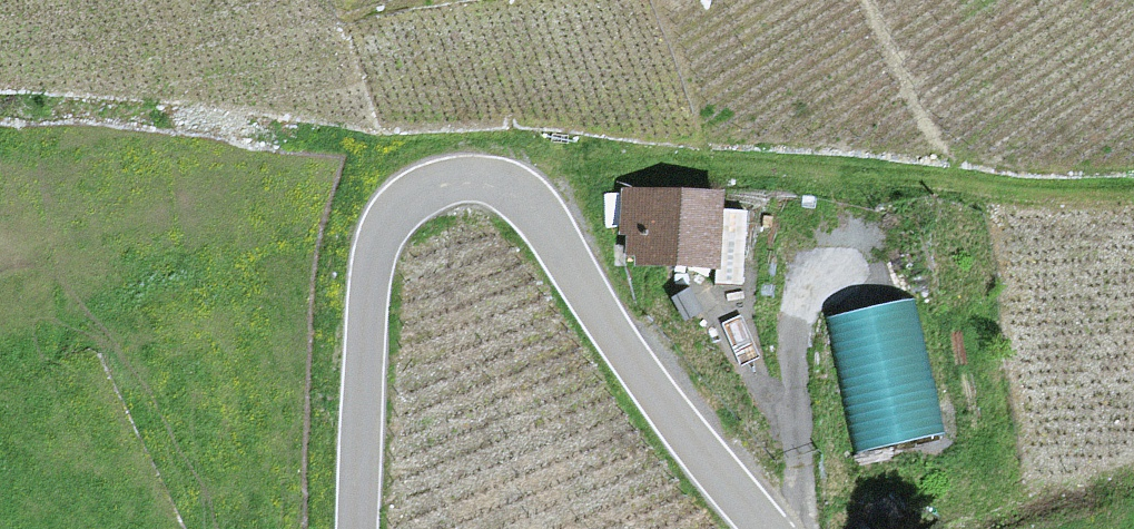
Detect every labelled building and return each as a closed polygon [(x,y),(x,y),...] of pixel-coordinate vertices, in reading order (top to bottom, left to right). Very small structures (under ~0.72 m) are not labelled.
[(664,192),(632,192),(631,265),(716,266),(717,193),(664,192)] [(918,300),(828,317),(854,450),(944,433),(918,300)]
